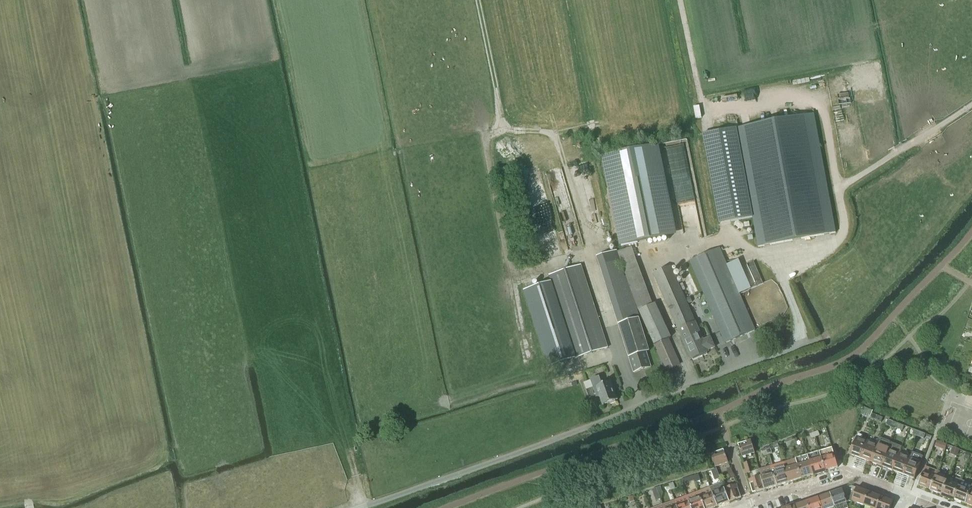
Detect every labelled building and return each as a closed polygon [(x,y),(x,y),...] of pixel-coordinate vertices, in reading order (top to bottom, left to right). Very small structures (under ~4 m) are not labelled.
[(829,197),(814,114),(736,128),(754,228),(758,247),(764,246),(836,233),(829,197)] [(661,144),(604,155),(622,245),(679,233),(661,144)] [(754,330),(719,248),(690,260),(725,343),(754,330)] [(615,251),(596,257),(618,325),(638,320),(637,315),(638,315),(615,251)] [(548,367),(607,348),(580,265),(549,275),(551,281),(523,290),(548,367)] [(652,303),(638,265),(625,270),(638,308),(652,303)] [(694,322),(670,266),(653,274),(678,329),(678,330),(683,341),(690,358),(692,357),(693,360),(707,354),(706,351),(714,347),(710,337),(703,340),(695,322),(694,322)] [(670,338),(655,304),(639,310),(654,345),(668,339),(670,338)] [(638,320),(618,325),(633,373),(644,370),(650,368),(645,353),(648,352),(638,320)] [(679,364),(668,339),(654,345),(665,370),(679,364)] [(617,401),(614,394),(610,383),(598,387),(597,384),(593,385),(595,391),(594,391),(598,400),(600,399),(603,406),(609,403),(610,405),(615,403),(615,401),(617,401)] [(860,460),(867,441),(856,436),(850,455),(859,458),(858,459),(860,460)] [(755,453),(751,440),(738,444),(741,457),(755,453)] [(871,463),(878,445),(867,441),(860,460),(862,461),(863,460),(871,463)] [(881,468),(889,449),(878,445),(871,463),(880,466),(879,467),(881,468)] [(838,468),(832,448),(820,452),(822,458),(826,471),(838,468)] [(892,471),(899,453),(889,449),(881,468),(883,469),(884,468),(892,471)] [(728,462),(723,450),(710,454),(715,467),(728,462)] [(826,471),(822,458),(820,452),(807,455),(813,475),(813,476),(826,473),(826,471)] [(903,476),(910,457),(899,453),(892,471),(901,474),(901,475),(903,476)] [(813,475),(807,455),(795,459),(801,479),(813,475)] [(914,479),(921,461),(910,457),(903,476),(905,477),(905,476),(914,479)] [(801,479),(795,459),(783,463),(789,482),(801,479)] [(789,482),(783,463),(771,466),(777,486),(789,482)] [(777,486),(771,466),(759,470),(761,476),(765,489),(777,486)] [(930,490),(937,472),(925,467),(918,486),(930,490)] [(941,497),(949,476),(937,472),(930,490),(941,495),(941,497)] [(765,489),(761,476),(748,480),(752,493),(765,489)] [(953,501),(961,481),(949,476),(941,497),(953,501)] [(971,486),(971,485),(961,481),(953,501),(954,500),(965,504),(971,486)] [(729,502),(725,489),(722,483),(710,488),(717,506),(729,502)] [(741,497),(736,485),(725,489),(729,502),(741,497)] [(852,501),(857,488),(852,486),(842,490),(846,503),(851,501),(852,501)] [(710,488),(698,492),(704,507),(713,507),(717,506),(710,488)] [(863,505),(868,493),(857,488),(852,501),(863,505)] [(846,503),(842,490),(830,494),(834,507),(846,503)] [(698,492),(686,496),(691,507),(704,507),(698,492)] [(880,497),(868,493),(863,505),(870,507),(875,507),(880,497)] [(830,494),(818,498),(822,507),(831,507),(834,507),(830,494)] [(686,496),(674,501),(677,507),(691,507),(686,496)] [(892,502),(880,497),(875,507),(890,507),(892,502)] [(818,498),(806,502),(808,507),(822,507),(818,498)]
